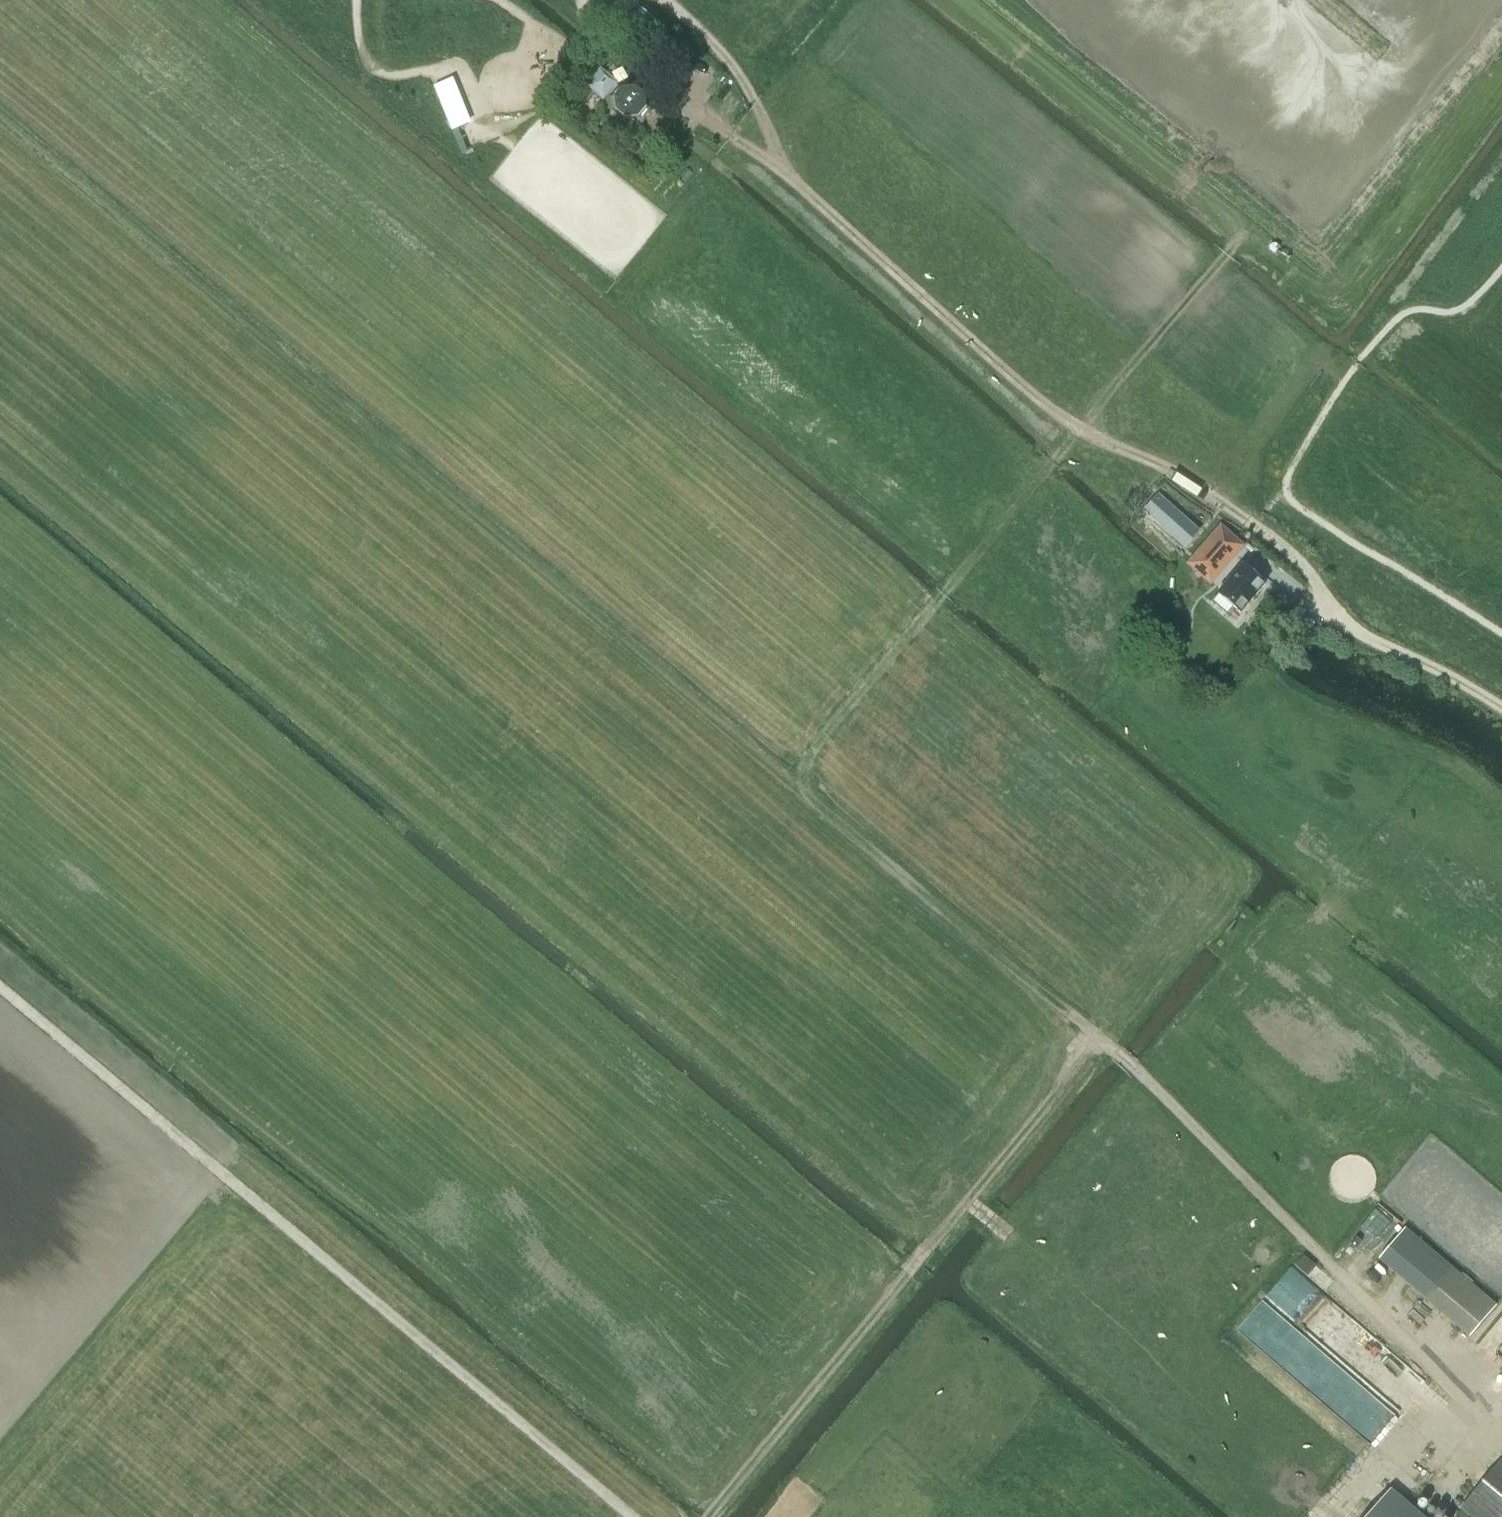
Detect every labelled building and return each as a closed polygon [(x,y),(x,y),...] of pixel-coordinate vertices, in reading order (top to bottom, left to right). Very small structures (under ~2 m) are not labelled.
[(613,82),(600,72),(586,89),(602,101),(605,97),(608,100),(609,115),(624,127),(639,126),(654,107),(650,105),(649,94),(638,85),(619,86),(613,82)] [(1158,497),(1145,511),(1185,546),(1197,531),(1158,497)] [(1220,523),(1185,566),(1194,574),(1204,581),(1210,587),(1245,544),(1220,523)] [(1216,595),(1217,596),(1209,605),(1221,615),(1229,606),(1240,615),(1265,586),(1242,565),(1216,595)] [(1470,1338),(1497,1306),(1450,1267),(1423,1299),(1470,1338)] [(1459,1509),(1468,1516),(1501,1516),(1501,1458),(1459,1509)] [(1367,1516),(1424,1516),(1391,1489),(1367,1516)]
